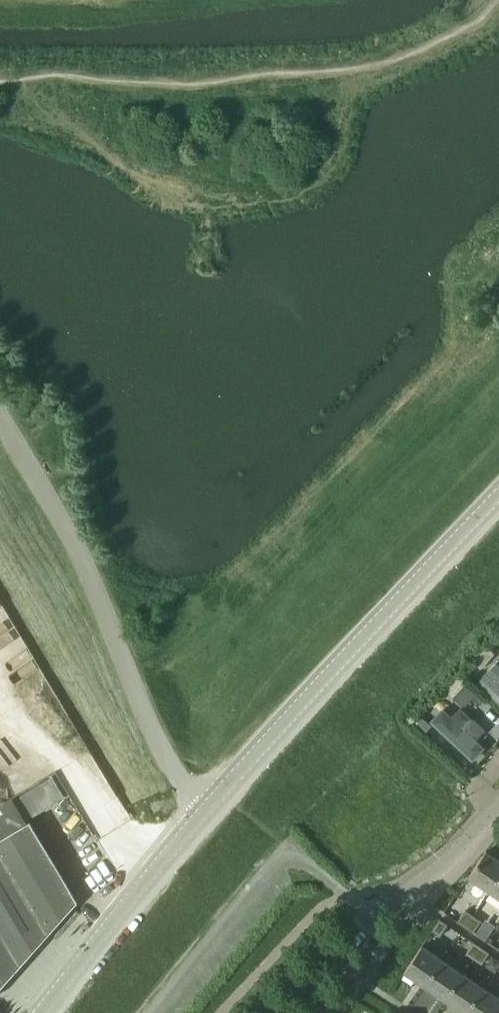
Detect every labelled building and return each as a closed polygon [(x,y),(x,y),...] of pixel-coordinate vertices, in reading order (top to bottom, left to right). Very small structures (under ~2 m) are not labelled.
[(471,659),(480,668),(495,652),(486,644),(471,659)] [(498,706),(498,668),(497,666),(478,687),(498,706)] [(443,688),(453,697),(467,682),(458,673),(443,688)] [(434,726),(474,762),(494,740),(455,703),(434,726)] [(74,902),(28,824),(0,841),(0,985),(74,902)] [(490,891),(498,878),(498,860),(486,851),(469,877),(490,891)] [(498,897),(498,878),(490,891),(498,897)] [(458,922),(465,927),(473,916),(465,910),(458,922)] [(465,927),(473,932),(481,921),(473,916),(465,927)] [(432,931),(440,936),(448,925),(440,919),(432,931)] [(466,954),(474,959),(482,948),(474,942),(466,954)] [(405,972),(426,986),(443,960),(422,946),(405,972)] [(474,959),(482,964),(489,953),(482,948),(474,959)] [(426,986),(446,1000),(464,974),(443,960),(426,986)] [(466,1012),(467,1012),(484,988),(464,974),(446,1000),(466,1012)] [(498,1010),(498,998),(484,988),(467,1012),(497,1012),(498,1010)]
